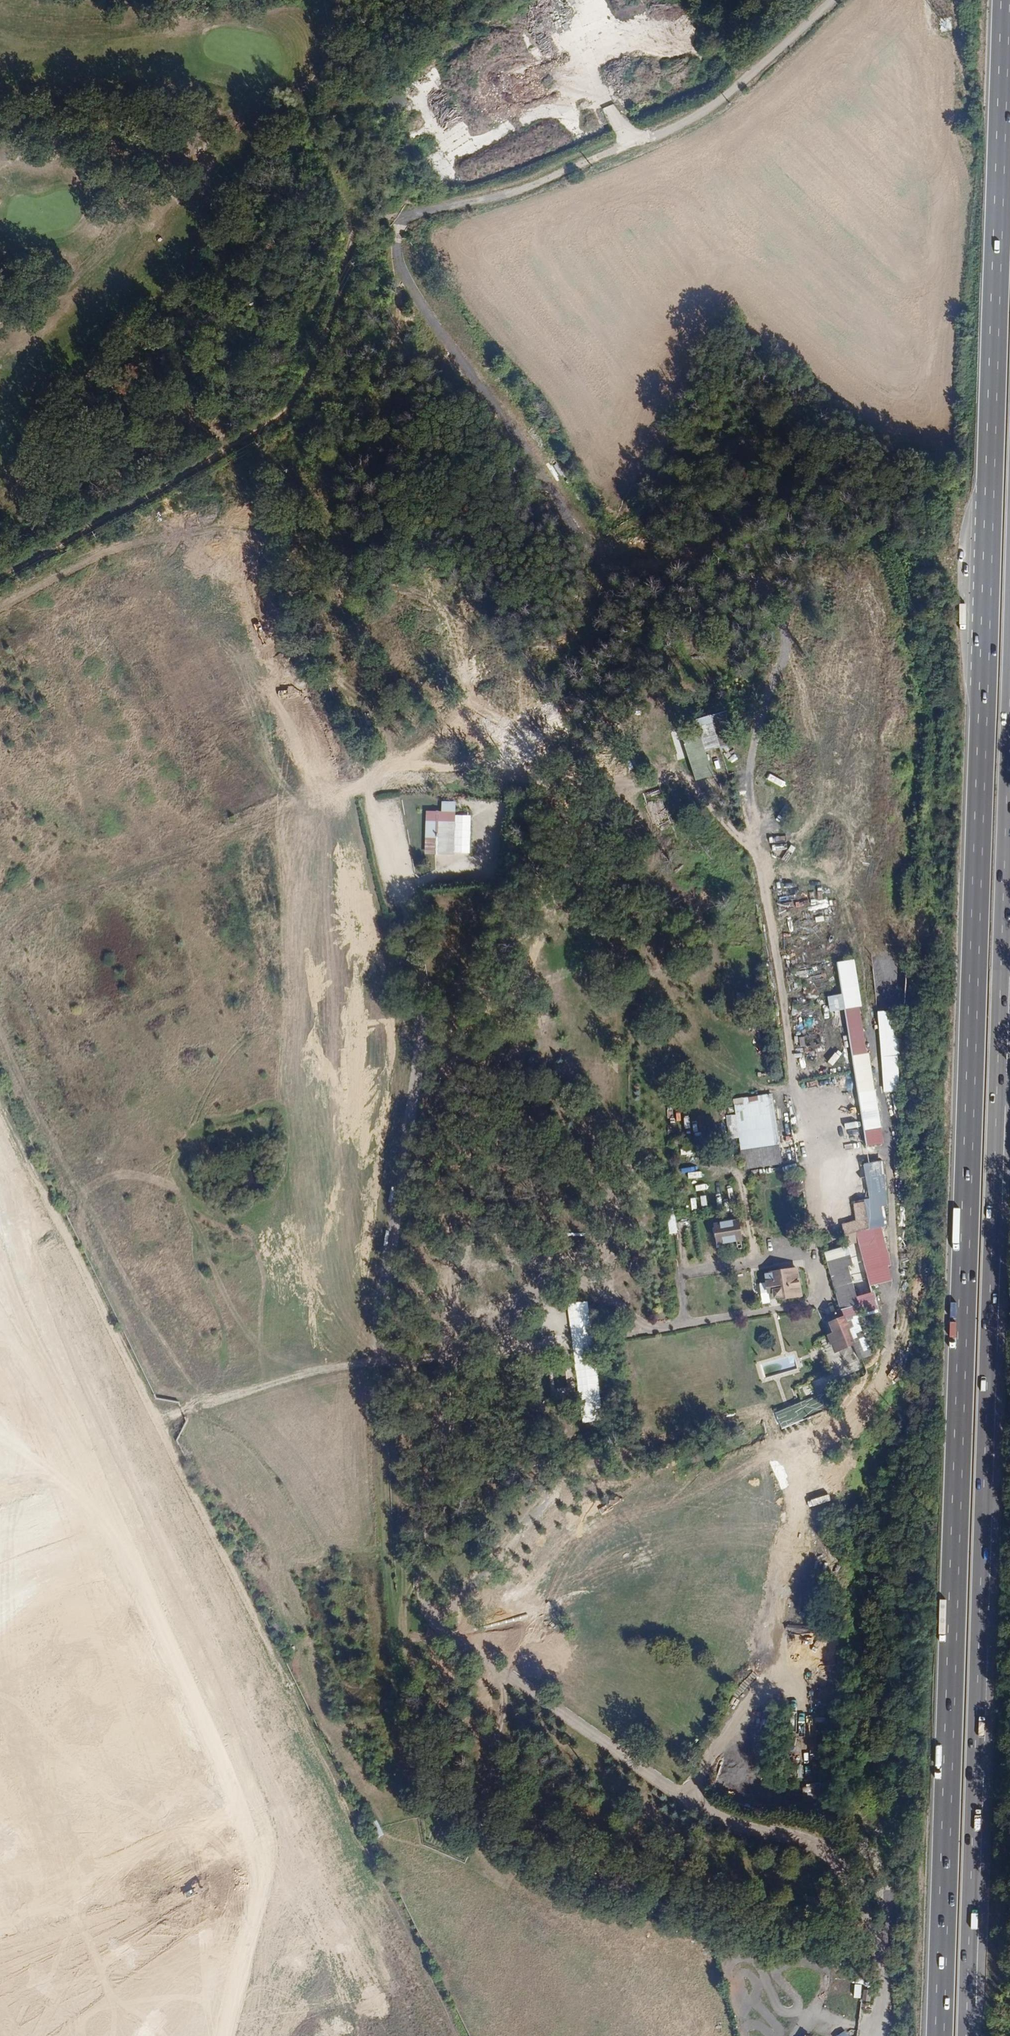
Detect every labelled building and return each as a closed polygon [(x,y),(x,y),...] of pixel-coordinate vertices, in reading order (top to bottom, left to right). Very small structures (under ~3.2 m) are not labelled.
[(604,107),(606,116),(617,113),(615,105),(604,107)] [(737,743),(728,711),(697,720),(699,727),(707,751),(737,743)] [(707,751),(699,727),(682,733),(697,782),(715,776),(707,751)] [(762,774),(761,780),(775,782),(776,776),(762,774)] [(441,810),(426,810),(425,854),(455,855),(455,852),(471,853),(472,815),(456,815),(456,799),(442,799),(441,810)] [(773,799),(760,801),(761,807),(774,805),(773,799)] [(770,836),(785,831),(783,824),(768,829),(770,836)] [(786,834),(771,838),(773,845),(788,840),(786,834)] [(856,959),(837,961),(865,1132),(882,1128),(869,1054),(866,1054),(858,1008),(862,1007),(859,987),(860,986),(856,959)] [(898,1010),(877,1011),(882,1057),(901,1056),(898,1010)] [(772,1094),(734,1101),(744,1168),(783,1164),(772,1094)] [(893,1208),(883,1161),(865,1165),(873,1201),(855,1205),(859,1222),(843,1225),(847,1244),(859,1242),(857,1235),(889,1228),(885,1209),(893,1208)] [(674,1210),(667,1211),(670,1235),(677,1234),(674,1210)] [(739,1219),(712,1224),(715,1245),(742,1241),(739,1219)] [(854,1265),(848,1246),(824,1253),(841,1309),(826,1316),(832,1333),(828,1335),(835,1354),(858,1345),(845,1312),(860,1307),(849,1267),(854,1265)] [(802,1296),(798,1267),(764,1272),(768,1301),(802,1296)] [(602,1420),(588,1300),(568,1303),(582,1422),(602,1420)] [(782,1428),(830,1409),(823,1392),(775,1411),(782,1428)] [(801,1523),(808,1522),(805,1501),(799,1502),(801,1523)] [(807,1795),(819,1795),(819,1783),(807,1783),(807,1795)] [(854,1997),(861,1998),(862,1984),(855,1984),(854,1997)] [(862,2000),(871,2001),(872,1989),(863,1988),(862,2000)]
